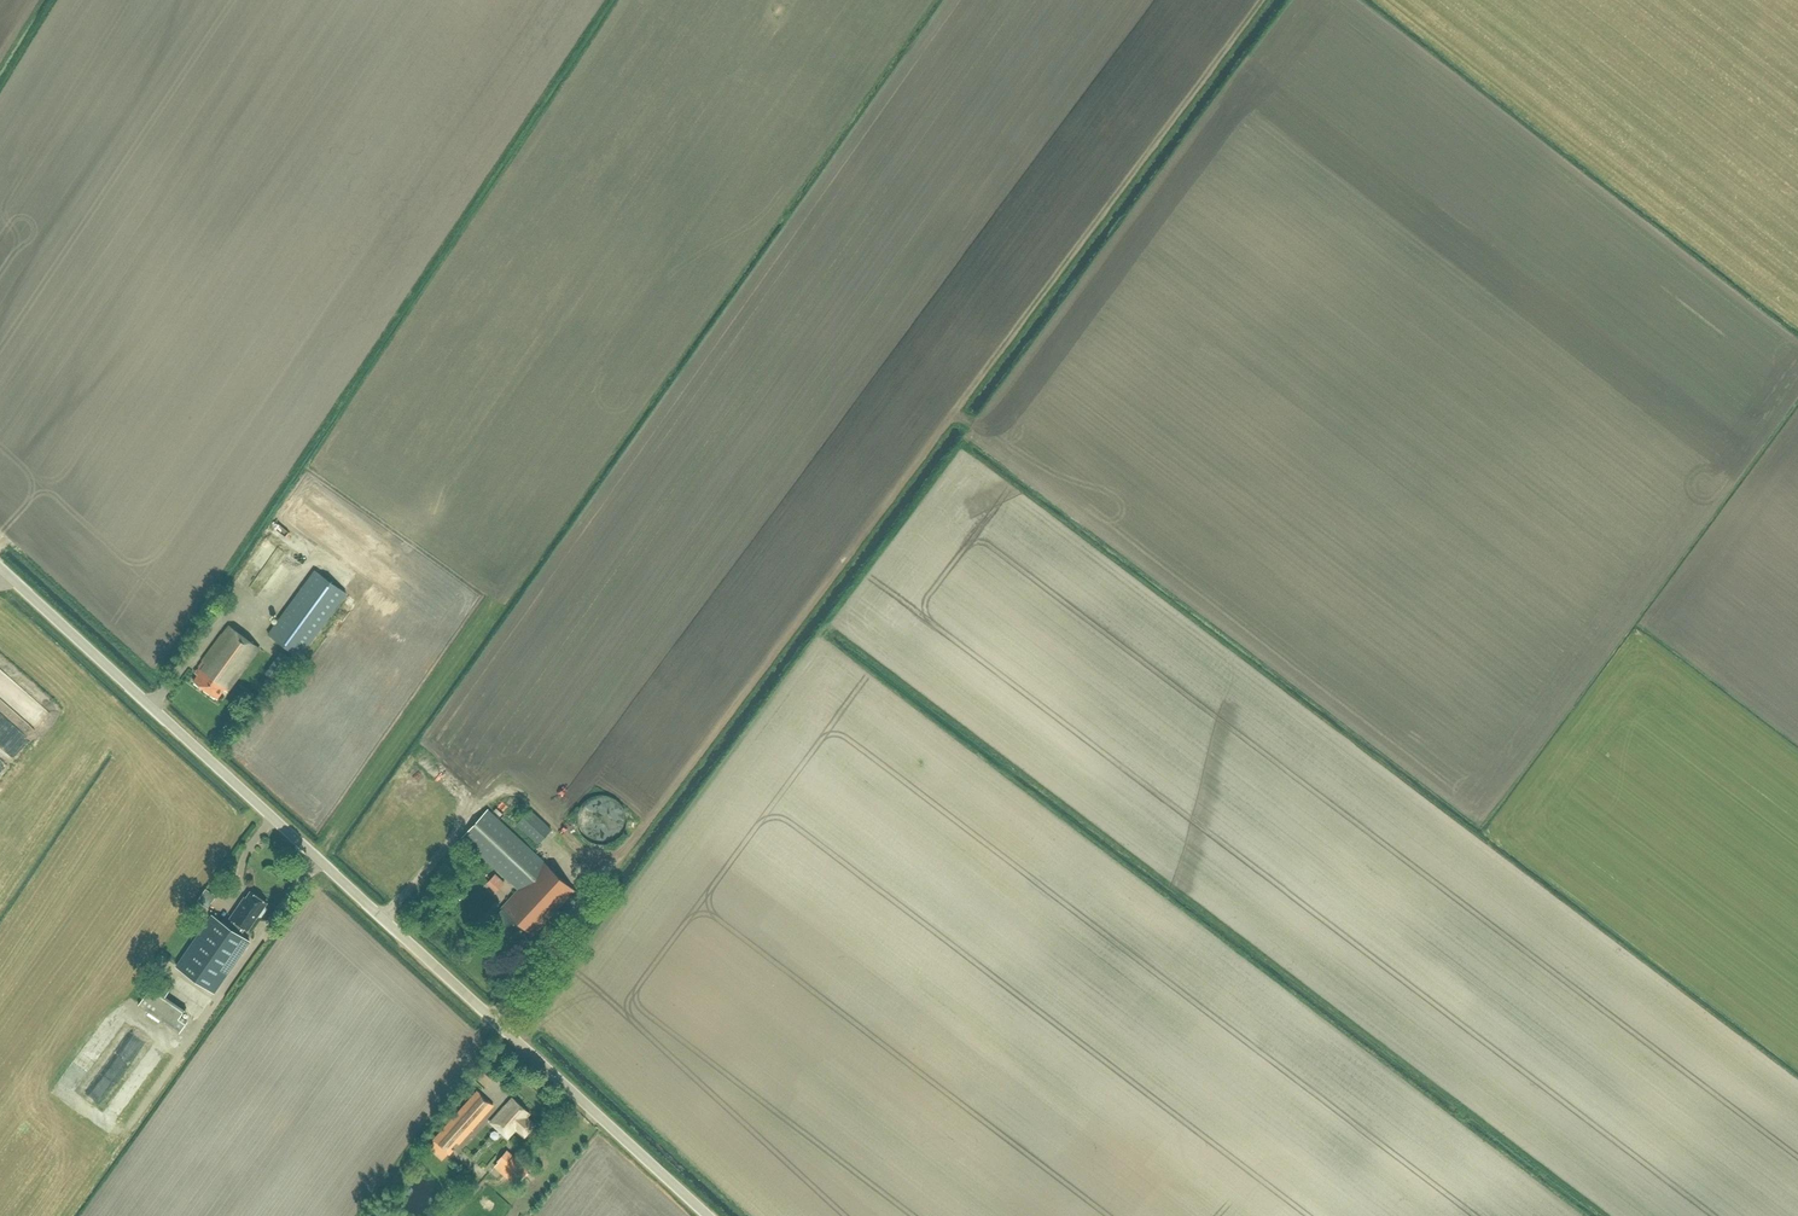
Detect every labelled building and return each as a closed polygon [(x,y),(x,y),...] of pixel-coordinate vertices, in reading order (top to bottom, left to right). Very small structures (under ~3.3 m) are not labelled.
[(336,362),(331,368),(341,375),(346,369),(336,362)] [(346,592),(314,569),(268,633),(299,656),(346,592)] [(223,689),(225,690),(227,691),(259,647),(243,636),(255,619),(240,608),(194,671),(197,674),(193,680),(217,697),(223,689)] [(218,613),(212,609),(202,623),(209,627),(218,613)] [(265,672),(278,681),(293,659),(280,650),(265,672)] [(244,690),(242,700),(250,702),(252,692),(244,690)] [(582,836),(587,842),(594,846),(602,848),(610,847),(617,843),(623,838),(627,831),(628,823),(627,816),(624,809),(619,804),(613,800),(606,798),(598,798),(591,801),(584,806),(580,813),(578,820),(579,828),(582,836)] [(515,823),(537,844),(551,828),(529,808),(515,823)] [(462,837),(518,888),(543,860),(487,809),(462,837)] [(543,860),(518,888),(500,907),(502,909),(493,919),(509,934),(520,922),(532,934),(574,889),(543,860)] [(497,872),(489,881),(500,890),(508,881),(497,872)] [(212,915),(177,965),(214,991),(249,941),(240,934),(245,928),(247,929),(257,915),(260,915),(265,908),(264,905),(267,902),(250,890),(245,897),(244,896),(229,917),(232,919),(227,926),(212,915)] [(449,1152),(453,1147),(449,1144),(456,1136),(460,1140),(493,1104),(477,1090),(433,1138),(449,1152)] [(534,1124),(525,1115),(528,1112),(515,1099),(507,1108),(504,1106),(490,1121),(507,1136),(515,1128),(524,1136),(534,1124)] [(507,1149),(496,1161),(518,1180),(531,1166),(516,1152),(513,1155),(507,1149)] [(519,1181),(527,1189),(534,1182),(526,1174),(519,1181)]
